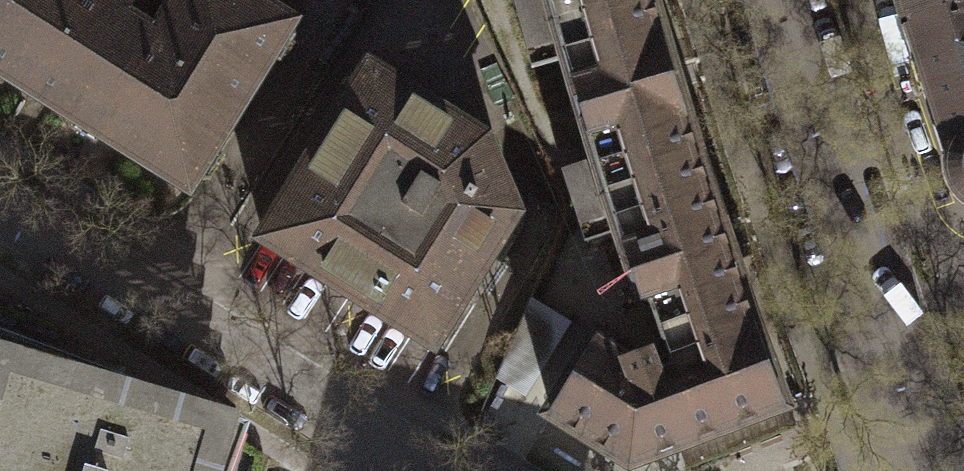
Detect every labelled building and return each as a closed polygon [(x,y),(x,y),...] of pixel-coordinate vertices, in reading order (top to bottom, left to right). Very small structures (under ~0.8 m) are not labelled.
[(0,4),(0,75),(28,92),(103,137),(131,90),(119,82),(148,35),(124,20),(132,7),(121,0),(2,0),(0,4)] [(103,137),(192,196),(241,108),(295,22),(253,0),(176,0),(165,20),(174,29),(160,45),(148,35),(119,82),(131,90),(103,137)] [(638,300),(653,295),(672,366),(657,369),(656,364),(644,351),(631,359),(597,340),(552,411),(630,457),(681,440),(781,407),(730,271),(678,108),(648,0),(546,0),(638,300)] [(906,20),(963,2),(963,0),(900,0),(906,20)] [(906,20),(949,157),(947,181),(957,201),(963,203),(963,2),(906,20)] [(483,137),(367,70),(262,240),(350,290),(428,348),(508,213),(483,137)] [(567,319),(532,299),(497,379),(527,396),(567,319)] [(217,423),(0,362),(0,470),(204,470),(217,423)]
